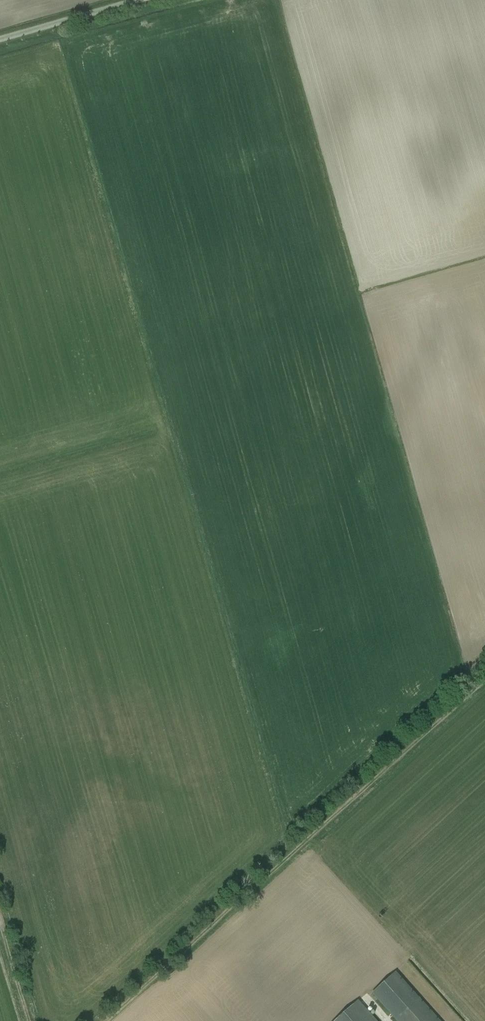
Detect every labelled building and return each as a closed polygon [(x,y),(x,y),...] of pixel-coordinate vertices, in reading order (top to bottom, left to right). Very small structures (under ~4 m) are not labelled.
[(371,994),(396,1020),(439,1020),(396,972),(371,994)] [(358,1001),(336,1020),(376,1020),(358,1001)]
